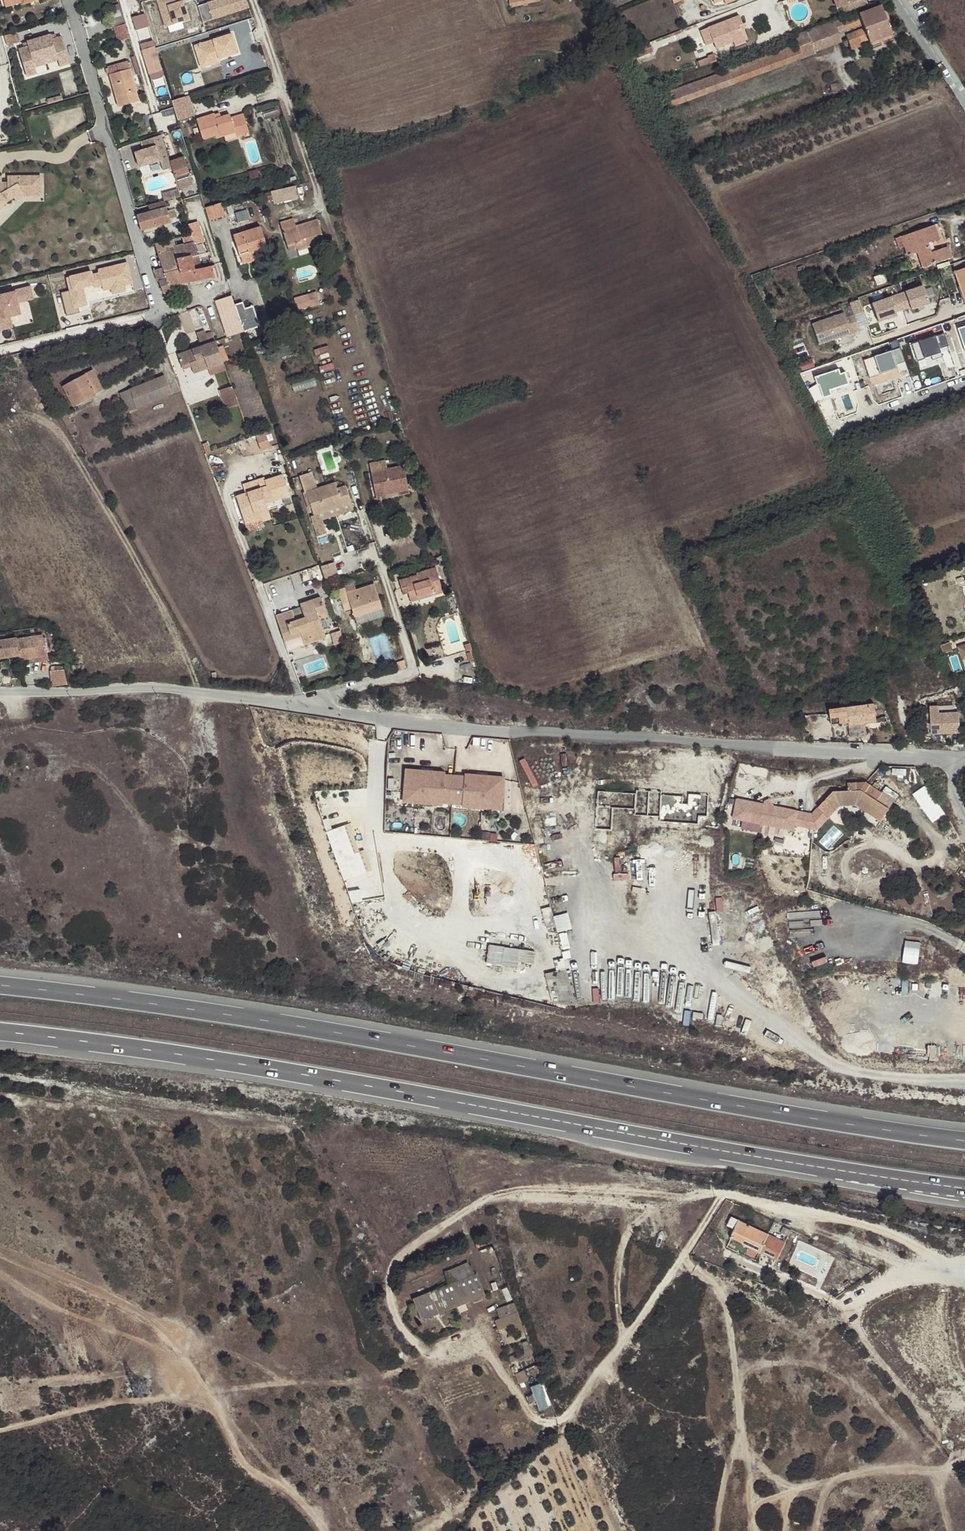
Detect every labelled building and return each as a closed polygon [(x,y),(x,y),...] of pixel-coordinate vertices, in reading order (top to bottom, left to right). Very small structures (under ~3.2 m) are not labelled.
[(165,26),(189,19),(183,0),(157,0),(165,26)] [(207,4),(212,20),(249,9),(246,0),(220,0),(207,4)] [(869,5),(867,0),(844,0),(846,5),(842,6),(845,14),(869,5)] [(858,15),(862,24),(864,29),(868,40),(869,43),(892,34),(882,6),(858,15)] [(136,29),(149,27),(147,13),(133,16),(136,29)] [(838,32),(862,24),(858,15),(841,21),(841,20),(834,22),(838,32)] [(740,26),(743,25),(740,16),(700,31),(706,46),(714,43),(716,49),(734,42),(744,38),(742,31),(740,26)] [(130,39),(123,17),(111,21),(113,28),(114,28),(119,42),(130,39)] [(250,18),(231,25),(236,37),(254,31),(250,18)] [(838,32),(834,22),(808,31),(811,39),(815,52),(841,42),(838,32)] [(868,40),(864,29),(846,36),(852,50),(861,46),(860,43),(868,40)] [(16,33),(4,37),(7,46),(19,42),(16,33)] [(232,35),(195,46),(201,65),(238,54),(232,35)] [(18,50),(26,77),(36,74),(34,68),(33,65),(45,62),(56,58),(57,61),(59,67),(69,64),(61,37),(55,39),(52,40),(50,36),(38,39),(26,43),(27,43),(28,48),(24,48),(18,50)] [(744,38),(734,42),(735,47),(746,42),(744,38)] [(815,52),(811,39),(666,94),(671,108),(816,54),(815,52)] [(147,43),(140,45),(149,75),(163,71),(156,47),(149,49),(147,43)] [(650,43),(629,51),(633,60),(654,51),(650,43)] [(711,64),(716,62),(714,54),(708,56),(708,58),(711,64)] [(698,62),(700,68),(710,64),(711,64),(708,58),(698,62)] [(120,64),(132,104),(139,102),(128,62),(120,64)] [(123,106),(132,104),(120,64),(108,68),(116,93),(120,92),(123,106)] [(172,101),(178,122),(195,117),(188,96),(172,101)] [(215,115),(198,120),(203,139),(215,135),(216,138),(224,135),(236,132),(237,136),(249,132),(244,115),(231,119),(230,115),(221,118),(216,119),(215,115)] [(236,132),(224,135),(226,140),(237,137),(237,136),(236,132)] [(163,171),(172,168),(170,163),(162,135),(159,136),(143,141),(141,141),(144,150),(135,153),(139,167),(160,161),(163,171)] [(184,158),(170,163),(172,168),(173,173),(176,181),(190,177),(184,158)] [(40,176),(17,177),(17,184),(22,193),(22,194),(22,195),(22,196),(41,195),(40,176)] [(7,202),(13,198),(15,201),(20,198),(21,198),(21,197),(22,197),(22,196),(22,195),(22,194),(22,193),(17,184),(17,177),(7,177),(7,183),(0,183),(0,208),(7,202)] [(271,191),(274,204),(300,198),(297,185),(271,191)] [(137,216),(141,230),(170,222),(165,201),(148,205),(150,213),(137,216)] [(193,202),(183,204),(186,214),(192,213),(191,210),(195,209),(193,202)] [(222,203),(204,208),(209,221),(226,216),(222,203)] [(318,220),(283,232),(286,242),(294,239),(297,249),(298,251),(325,242),(318,220)] [(198,222),(195,222),(199,233),(192,235),(185,237),(189,252),(186,253),(188,257),(198,255),(195,245),(204,242),(198,222)] [(195,222),(189,224),(192,235),(199,233),(195,222)] [(939,240),(934,225),(895,239),(899,249),(905,247),(908,256),(918,253),(923,267),(951,258),(947,247),(931,252),(928,243),(939,240)] [(241,257),(253,253),(268,249),(261,227),(234,236),(241,257)] [(179,263),(178,260),(177,257),(186,253),(189,252),(185,237),(183,238),(182,238),(172,240),(155,245),(163,267),(165,267),(179,263)] [(289,251),(297,249),(294,239),(286,242),(289,251)] [(255,260),(253,253),(241,257),(243,264),(255,260)] [(202,268),(198,255),(188,257),(178,260),(179,263),(180,269),(181,273),(202,268)] [(964,297),(964,261),(955,264),(964,297)] [(172,271),(180,269),(179,263),(165,267),(166,269),(171,268),(172,271)] [(72,292),(64,294),(69,315),(80,312),(79,306),(88,304),(84,289),(103,284),(105,292),(112,290),(113,296),(125,294),(124,288),(134,285),(129,265),(69,280),(72,292)] [(212,266),(202,268),(181,273),(185,284),(216,277),(212,266)] [(163,267),(155,270),(164,293),(172,291),(171,288),(185,284),(181,273),(180,269),(172,271),(171,268),(166,269),(165,267),(163,267)] [(921,286),(896,296),(901,311),(909,308),(910,311),(928,304),(921,286)] [(12,329),(9,318),(20,316),(18,305),(34,301),(31,290),(0,297),(0,332),(12,329)] [(317,292),(296,296),(298,309),(319,305),(317,292)] [(228,338),(244,332),(235,305),(232,296),(216,302),(228,338)] [(896,296),(871,305),(877,323),(895,317),(894,314),(901,311),(896,296)] [(235,305),(244,332),(260,327),(253,307),(245,309),(243,303),(235,305)] [(809,327),(817,347),(857,332),(851,317),(843,320),(841,315),(809,327)] [(209,344),(206,334),(205,332),(197,334),(202,347),(179,355),(183,367),(190,365),(194,373),(208,368),(223,363),(218,348),(216,342),(209,344)] [(216,342),(212,333),(206,334),(209,344),(216,342)] [(944,333),(913,344),(918,360),(932,355),(934,360),(944,356),(941,347),(948,345),(944,333)] [(905,363),(900,348),(863,361),(870,379),(899,369),(897,366),(905,363)] [(223,363),(208,368),(211,376),(226,371),(223,363)] [(807,387),(815,385),(812,369),(803,371),(807,387)] [(839,370),(817,379),(820,388),(810,391),(815,403),(835,396),(833,391),(850,385),(846,372),(840,374),(839,370)] [(93,372),(63,387),(71,402),(86,395),(88,398),(96,394),(95,393),(102,389),(93,372)] [(130,391),(137,408),(171,395),(164,376),(130,391)] [(227,409),(238,404),(232,387),(220,390),(227,409)] [(127,412),(137,408),(130,391),(120,394),(127,412)] [(72,406),(88,398),(86,395),(71,402),(72,406)] [(65,410),(58,413),(71,435),(77,431),(65,410)] [(265,435),(257,439),(262,450),(271,446),(265,435)] [(399,492),(409,490),(404,466),(387,469),(386,461),(369,465),(376,496),(385,494),(385,492),(399,489),(399,492)] [(312,472),(300,476),(305,492),(303,493),(309,510),(312,509),(314,516),(311,517),(318,535),(326,532),(322,520),(321,520),(319,514),(330,510),(323,487),(317,489),(312,472)] [(261,517),(262,520),(262,521),(271,518),(266,503),(290,495),(283,475),(265,481),(264,478),(243,485),(246,494),(237,497),(244,522),(261,517)] [(330,510),(351,503),(346,487),(338,489),(336,483),(323,487),(330,510)] [(409,493),(409,490),(399,492),(399,489),(385,492),(385,494),(376,496),(377,500),(409,493)] [(330,510),(333,516),(354,509),(351,503),(330,510)] [(322,520),(333,516),(330,510),(319,514),(321,520),(322,520)] [(245,525),(262,520),(261,517),(244,522),(245,525)] [(322,566),(325,576),(338,572),(335,561),(322,566)] [(433,592),(435,595),(443,592),(436,569),(417,574),(417,576),(399,581),(401,589),(406,587),(408,593),(410,602),(418,600),(418,596),(433,592)] [(374,585),(356,590),(346,593),(345,588),(338,590),(342,603),(349,601),(351,609),(354,617),(382,608),(374,585)] [(418,600),(435,595),(433,592),(418,596),(418,600)] [(300,604),(301,608),(304,617),(295,620),(292,611),(276,616),(283,641),(291,639),(290,635),(300,631),(301,636),(304,644),(325,638),(317,615),(326,612),(321,597),(300,604)] [(349,601),(342,603),(344,612),(351,609),(349,601)] [(304,617),(301,608),(292,611),(295,620),(304,617)] [(385,616),(382,608),(354,617),(357,624),(385,616)] [(19,657),(20,665),(48,661),(42,636),(16,640),(19,657)] [(19,657),(16,640),(16,638),(0,641),(0,659),(19,657)] [(397,670),(406,668),(404,661),(395,663),(397,670)] [(52,685),(67,686),(64,672),(49,671),(52,685)] [(939,702),(930,702),(931,730),(960,729),(959,707),(939,708),(939,702)] [(849,727),(877,723),(875,705),(831,711),(832,725),(849,723),(849,727)] [(878,729),(877,723),(849,727),(850,733),(878,729)] [(447,802),(450,775),(439,774),(440,772),(400,768),(398,793),(438,796),(437,801),(447,802)] [(460,776),(450,775),(447,802),(457,803),(458,798),(497,802),(500,777),(460,773),(460,776)] [(834,791),(825,800),(836,809),(840,805),(857,804),(881,820),(889,809),(887,807),(893,798),(883,791),(882,792),(867,782),(848,783),(849,790),(834,791)] [(914,792),(932,822),(945,815),(927,785),(914,792)] [(598,790),(595,827),(610,828),(611,806),(638,808),(638,813),(664,814),(664,817),(699,820),(699,812),(707,813),(708,796),(688,795),(688,804),(684,804),(684,797),(664,795),(664,791),(635,789),(635,792),(598,790)] [(438,796),(398,793),(398,800),(437,804),(437,801),(438,796)] [(457,803),(457,806),(497,809),(497,802),(458,798),(457,803)] [(893,798),(887,807),(889,809),(895,799),(893,798)] [(830,817),(819,807),(812,814),(774,807),(764,805),(737,800),(734,819),(794,831),(796,826),(818,830),(830,817)] [(825,800),(819,807),(830,816),(836,809),(825,800)] [(349,825),(324,834),(342,884),(367,875),(349,825)] [(367,886),(348,889),(350,900),(369,896),(367,886)] [(558,932),(573,928),(569,912),(554,916),(558,932)] [(563,949),(571,948),(568,932),(560,933),(563,949)] [(903,962),(919,963),(921,941),(905,940),(903,962)] [(519,961),(534,963),(536,951),(489,943),(486,962),(518,967),(519,961)] [(777,1259),(785,1242),(731,1217),(730,1221),(737,1224),(735,1229),(731,1238),(777,1259)] [(445,1271),(450,1284),(475,1274),(470,1261),(445,1271)] [(450,1284),(413,1298),(421,1320),(485,1295),(477,1273),(475,1274),(450,1284)] [(525,1331),(522,1322),(514,1324),(518,1334),(525,1331)] [(533,1353),(529,1341),(522,1343),(527,1355),(533,1353)] [(524,1370),(515,1374),(519,1383),(528,1380),(524,1370)] [(542,1382),(531,1386),(540,1410),(550,1407),(542,1382)]
